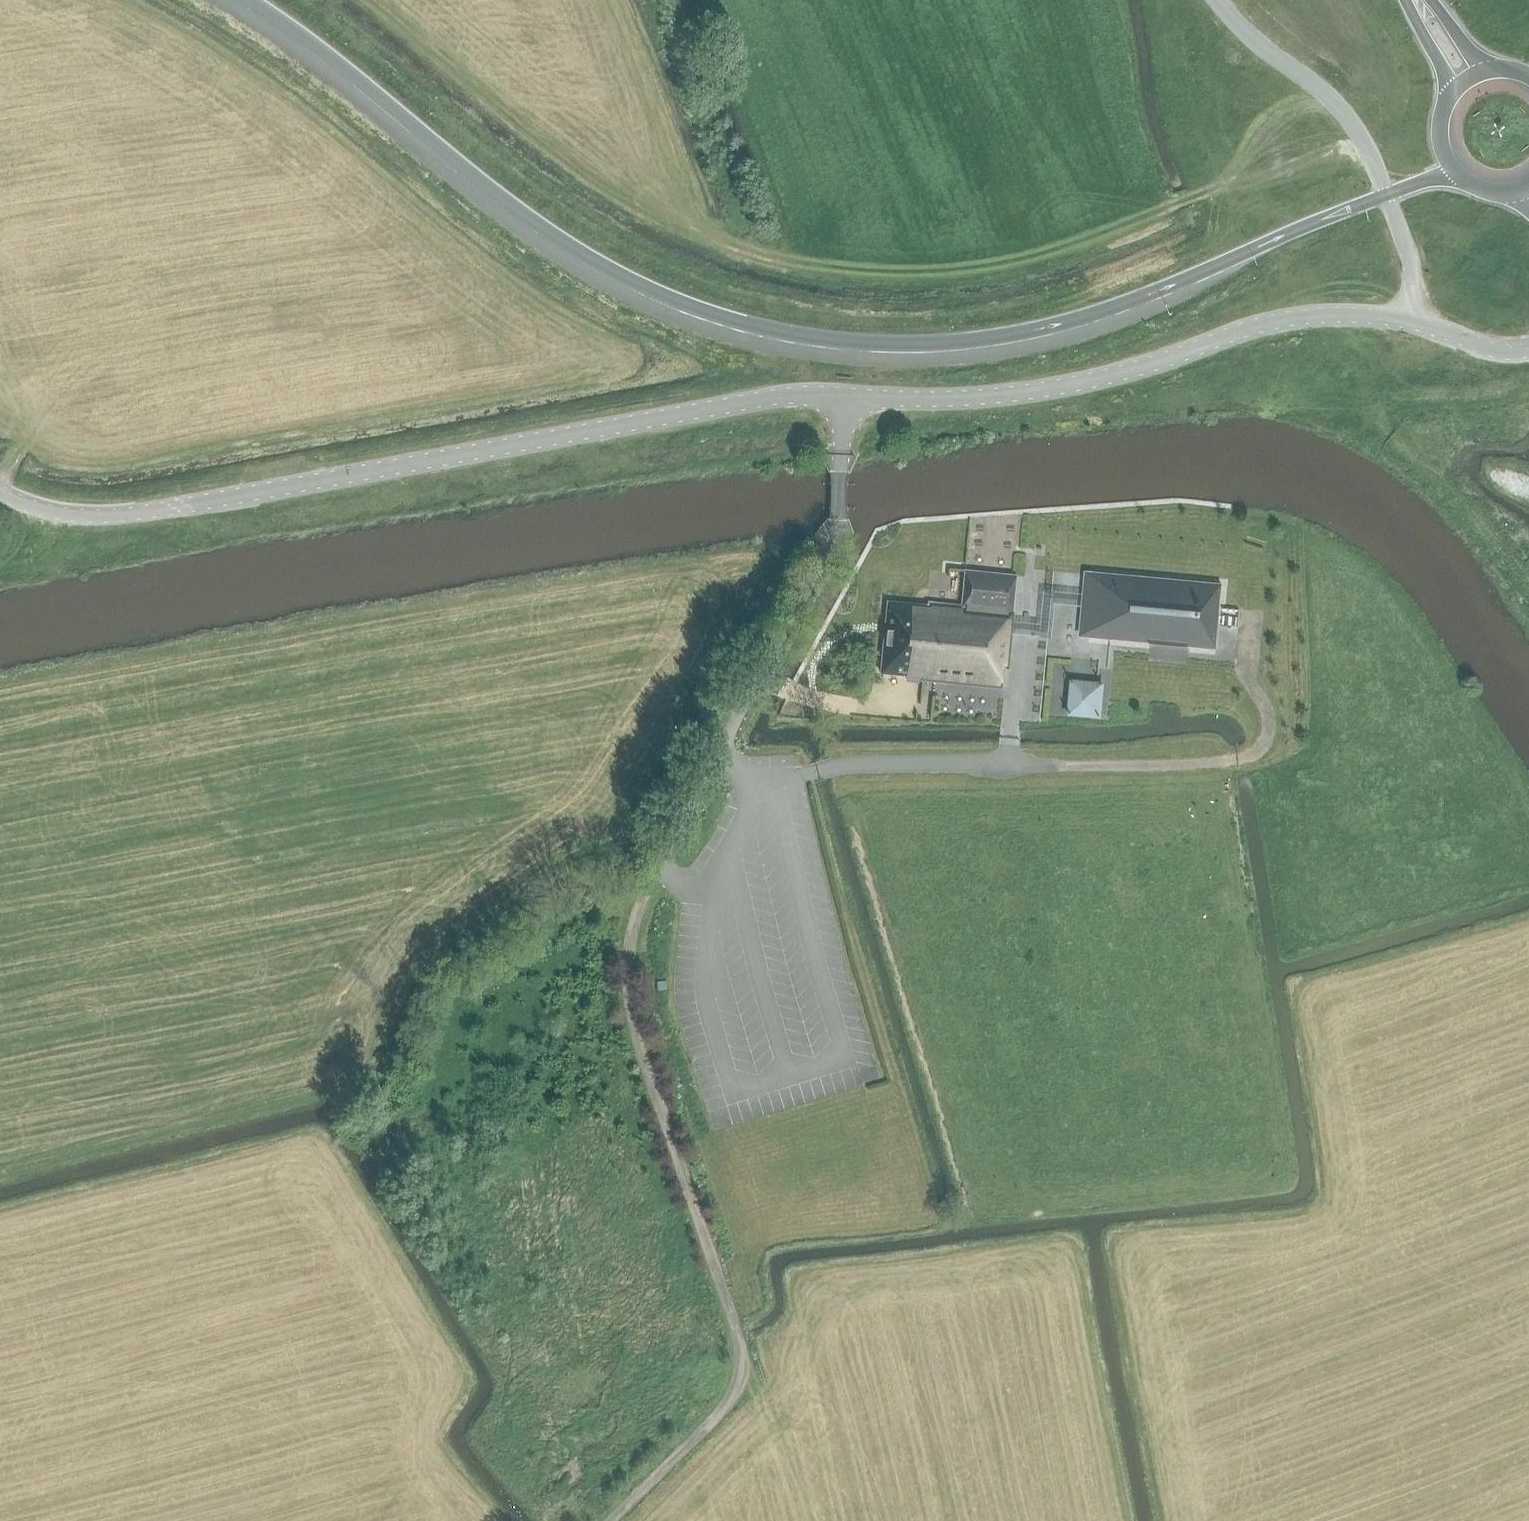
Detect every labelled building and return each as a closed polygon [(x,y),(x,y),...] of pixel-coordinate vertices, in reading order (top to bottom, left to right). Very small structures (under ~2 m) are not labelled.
[(1012,623),(1016,576),(965,571),(961,607),(927,603),(926,606),(887,602),(880,673),(906,676),(905,679),(1001,688),(1003,669),(1007,669),(1011,635),(1011,629),(1012,623)] [(1082,636),(1216,649),(1222,585),(1088,572),(1086,595),(1085,602),(1085,608),(1082,636)] [(1011,629),(1011,635),(1050,638),(1054,605),(1085,608),(1085,602),(1086,595),(1043,591),(1040,626),(1012,623),(1011,629)] [(1104,684),(1069,680),(1066,717),(1101,720),(1104,684)]
